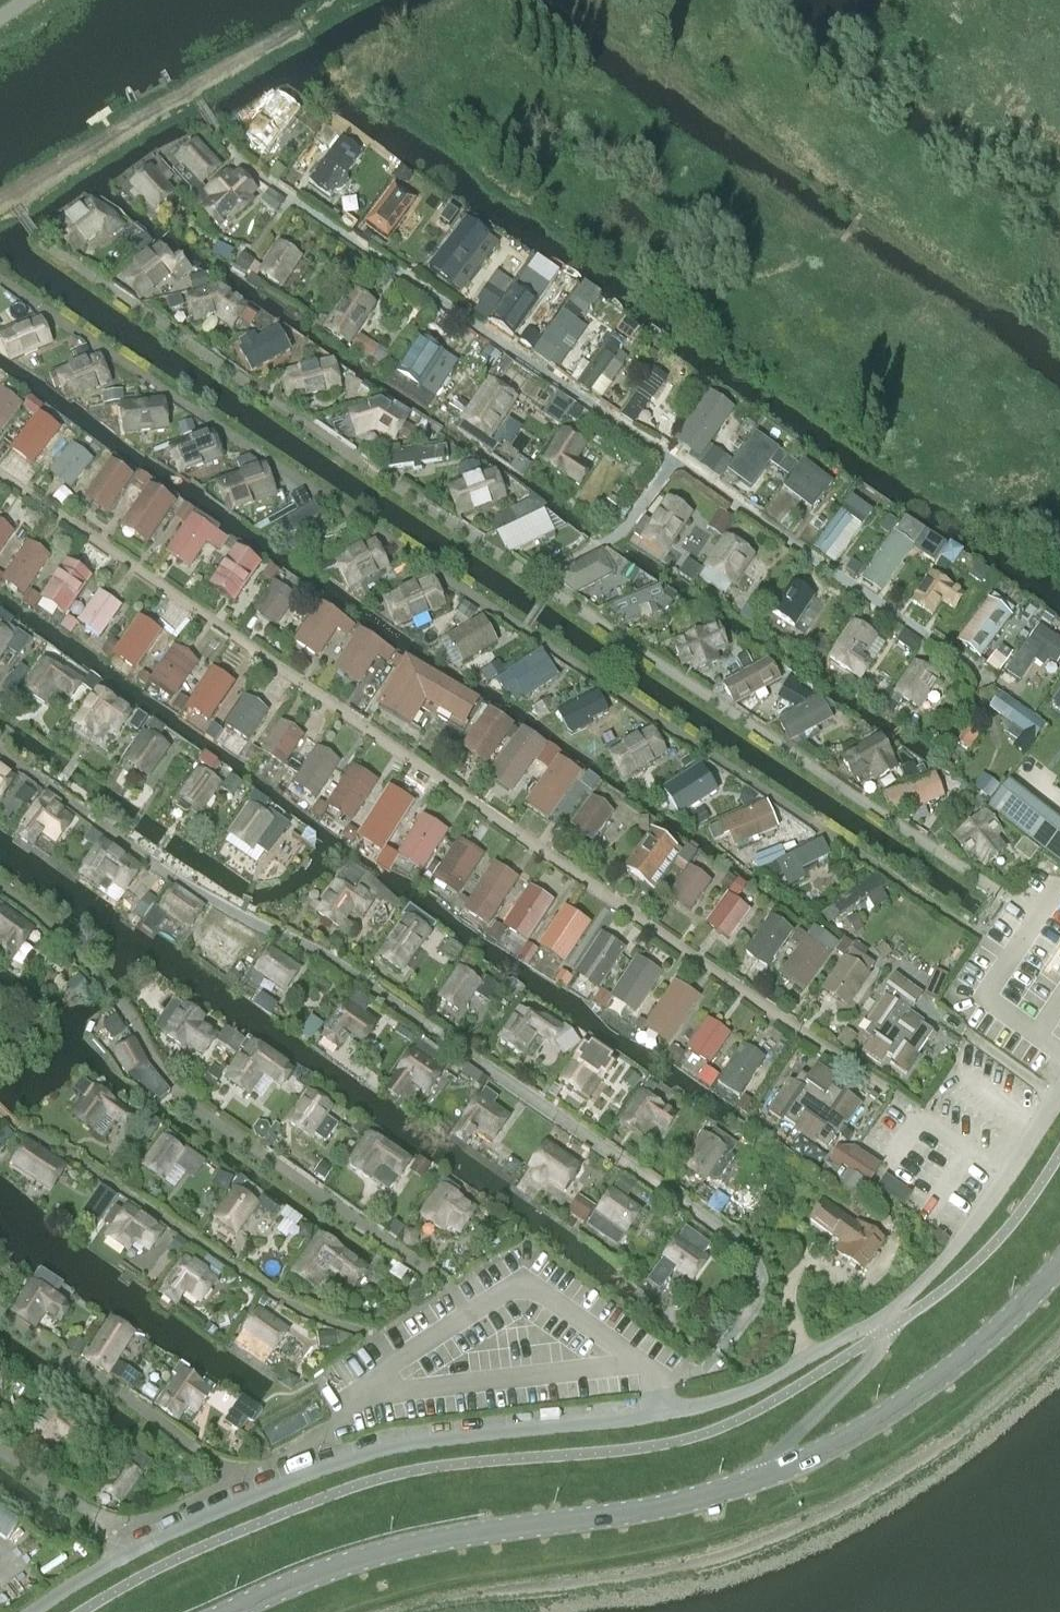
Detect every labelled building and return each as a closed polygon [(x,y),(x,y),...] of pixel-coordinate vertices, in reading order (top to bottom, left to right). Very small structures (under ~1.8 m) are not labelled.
[(289,125),(301,110),(279,95),(268,109),(247,137),(268,153),(289,125)] [(330,199),(362,156),(340,139),(308,182),(330,199)] [(179,164),(172,170),(191,191),(189,192),(194,198),(205,189),(201,185),(219,168),(195,142),(176,160),(179,164)] [(174,193),(165,184),(172,178),(159,165),(152,171),(150,168),(130,185),(154,211),(174,193)] [(205,189),(194,198),(194,209),(206,222),(211,218),(219,226),(228,217),(232,221),(251,203),(228,177),(209,194),(205,189)] [(125,228),(119,219),(115,213),(90,198),(51,227),(73,256),(100,236),(109,241),(125,228)] [(451,285),(472,257),(451,241),(430,269),(451,285)] [(178,253),(170,259),(158,245),(118,277),(140,302),(173,277),(178,284),(192,272),(178,253)] [(282,289),(301,259),(279,245),(260,274),(282,289)] [(525,298),(524,298),(529,291),(518,284),(513,290),(488,326),(500,334),(525,298)] [(232,331),(246,309),(249,305),(218,286),(185,294),(193,324),(206,321),(205,318),(213,316),(213,318),(232,331)] [(346,346),(353,335),(372,306),(350,292),(331,321),(324,331),(346,346)] [(544,364),(574,321),(562,313),(532,356),(544,364)] [(55,346),(49,331),(44,318),(4,334),(5,335),(0,337),(0,347),(9,364),(55,346)] [(612,359),(630,334),(620,327),(577,387),(589,395),(614,360),(612,359)] [(249,354),(275,351),(272,333),(217,340),(219,354),(248,350),(249,354)] [(423,382),(443,353),(421,339),(401,368),(423,382)] [(112,386),(106,370),(102,357),(61,370),(61,371),(54,373),(56,382),(58,381),(60,389),(65,404),(79,399),(79,397),(97,391),(98,392),(112,386)] [(337,372),(333,359),(322,362),(280,373),(288,404),(288,405),(342,391),(337,372)] [(659,380),(667,369),(660,364),(652,375),(651,375),(621,417),(633,426),(663,383),(659,380)] [(487,441),(494,429),(514,400),(492,385),(472,415),(464,426),(487,441)] [(1,436),(23,406),(1,389),(0,390),(0,435),(1,436)] [(673,442),(698,460),(734,409),(709,392),(673,442)] [(122,436),(167,431),(162,400),(119,407),(121,420),(122,436)] [(405,423),(407,420),(408,419),(378,400),(345,411),(355,439),(376,433),(393,444),(398,437),(405,423)] [(35,416),(13,446),(35,462),(58,433),(35,416)] [(591,470),(576,460),(585,447),(563,432),(543,462),(581,486),(591,470)] [(221,461),(217,447),(213,434),(172,446),(180,472),(189,478),(204,474),(202,467),(221,461)] [(757,434),(729,473),(753,490),(771,464),(790,478),(799,465),(781,452),(781,451),(757,434)] [(71,490),(93,461),(73,444),(49,473),(71,490)] [(429,463),(441,462),(448,461),(446,447),(384,456),(387,470),(413,466),(414,470),(420,469),(420,465),(429,464),(429,463)] [(111,461),(83,500),(106,516),(134,477),(111,461)] [(807,461),(785,489),(813,511),(835,483),(807,461)] [(226,517),(275,499),(267,481),(263,468),(222,483),(216,485),(226,517)] [(457,519),(507,501),(496,472),(445,487),(457,519)] [(152,482),(124,522),(147,538),(175,498),(152,482)] [(837,518),(814,549),(825,557),(848,526),(852,520),(863,528),(874,513),(851,497),(840,513),(837,518)] [(664,556),(670,545),(690,516),(668,501),(653,524),(642,517),(631,533),(642,541),(664,556)] [(284,538),(321,516),(314,504),(277,526),(284,538)] [(545,511),(499,533),(508,555),(555,533),(545,511)] [(190,568),(216,530),(193,515),(166,552),(190,568)] [(889,516),(880,531),(887,536),(897,521),(889,516)] [(15,533),(0,524),(0,555),(15,533)] [(881,594),(913,546),(908,543),(893,533),(883,549),(862,581),(873,589),(881,594)] [(733,586),(752,557),(723,538),(698,578),(720,592),(727,582),(733,586)] [(7,572),(30,588),(50,558),(27,542),(7,572)] [(235,543),(209,581),(232,597),(258,559),(235,543)] [(348,591),(390,569),(382,555),(376,543),(338,563),(334,565),(348,591)] [(564,589),(574,597),(615,575),(603,553),(557,576),(564,589)] [(65,613),(86,583),(63,567),(42,597),(65,613)] [(394,630),(445,608),(437,593),(432,580),(392,597),(380,601),(394,630)] [(253,612),(275,628),(297,598),(274,581),(253,612)] [(927,582),(908,610),(933,627),(944,612),(954,618),(963,605),(927,582)] [(794,627),(813,598),(792,583),(772,612),(794,627)] [(665,613),(672,604),(663,598),(659,588),(608,608),(613,621),(653,605),(653,604),(665,613)] [(77,622),(100,638),(122,609),(98,592),(77,622)] [(968,653),(979,660),(1011,617),(989,600),(980,614),(957,645),(968,653)] [(337,632),(347,638),(355,625),(321,602),(292,644),(317,661),(337,632)] [(4,633),(13,620),(1,611),(0,611),(0,658),(6,649),(18,657),(28,641),(15,633),(11,639),(4,633)] [(479,657),(470,641),(490,629),(483,617),(449,637),(432,647),(440,658),(457,649),(465,665),(479,657)] [(141,667),(162,637),(138,620),(117,650),(141,667)] [(717,655),(728,650),(718,623),(669,643),(680,669),(690,665),(693,674),(720,664),(717,655)] [(876,664),(865,656),(876,639),(854,624),(834,653),(867,676),(876,664)] [(1059,659),(1059,641),(1038,626),(1025,645),(1033,651),(1028,659),(1042,668),(1047,660),(1056,666),(1059,659)] [(378,659),(388,665),(395,652),(359,629),(332,670),(358,687),(378,659)] [(174,646),(149,682),(174,699),(198,663),(174,646)] [(525,701),(558,679),(548,664),(541,652),(508,673),(516,685),(525,701)] [(478,702),(406,660),(405,661),(398,657),(392,666),(399,670),(378,707),(410,726),(425,701),(465,724),(478,702)] [(85,682),(67,669),(55,670),(43,661),(23,689),(44,705),(54,691),(70,702),(85,682)] [(733,707),(754,696),(781,682),(768,662),(760,666),(722,687),(733,707)] [(918,709),(937,680),(915,665),(891,702),(898,707),(903,699),(918,709)] [(212,719),(225,700),(234,689),(209,671),(187,701),(212,719)] [(106,728),(118,737),(134,714),(100,690),(95,698),(75,726),(96,741),(106,728)] [(589,723),(608,714),(597,693),(563,710),(556,713),(569,738),(591,727),(589,723)] [(268,712),(252,700),(245,695),(225,726),(248,742),(268,712)] [(830,716),(821,700),(820,699),(778,723),(787,739),(830,716)] [(1033,740),(1042,727),(1008,703),(999,716),(1025,734),(1014,750),(1023,756),(1034,740),(1033,740)] [(468,743),(489,758),(512,725),(490,710),(468,743)] [(284,767),(304,737),(281,721),(260,751),(284,767)] [(511,794),(547,744),(522,726),(486,776),(511,794)] [(662,752),(657,744),(660,743),(653,730),(615,751),(608,755),(620,776),(648,760),(662,752)] [(126,763),(148,778),(168,750),(147,734),(126,763)] [(842,760),(853,780),(870,770),(876,782),(895,771),(878,740),(842,760)] [(297,776),(320,792),(340,762),(317,746),(297,776)] [(577,780),(552,762),(523,803),(548,820),(577,780)] [(352,824),(379,781),(353,764),(325,806),(352,824)] [(661,793),(668,804),(712,777),(705,765),(661,793)] [(7,775),(0,770),(0,801),(1,802),(16,782),(7,775)] [(200,815),(220,786),(199,771),(178,799),(200,815)] [(898,817),(900,816),(944,799),(935,775),(883,795),(888,808),(890,807),(898,817)] [(987,809),(1006,824),(1027,797),(1008,782),(987,809)] [(386,849),(413,808),(387,791),(360,832),(386,849)] [(570,825),(593,842),(614,814),(591,797),(570,825)] [(38,830),(55,843),(71,822),(42,801),(18,835),(29,843),(38,830)] [(733,848),(776,830),(772,818),(766,805),(708,830),(714,843),(728,836),(733,848)] [(250,807),(230,836),(252,851),(255,846),(268,855),(289,825),(269,811),(265,817),(250,807)] [(998,838),(1003,834),(994,824),(986,812),(949,837),(967,862),(974,857),(983,869),(1007,850),(998,838)] [(422,872),(449,831),(423,814),(396,856),(422,872)] [(649,884),(671,853),(674,847),(651,831),(626,868),(649,884)] [(1045,854),(1059,866),(1059,835),(1045,854)] [(485,855),(458,838),(432,880),(458,897),(485,855)] [(776,864),(788,889),(805,880),(801,872),(830,857),(822,841),(776,864)] [(93,858),(80,877),(97,890),(105,878),(120,889),(123,891),(139,870),(135,867),(107,847),(97,861),(93,858)] [(493,864),(462,911),(487,928),(518,880),(493,864)] [(668,896),(690,912),(712,882),(689,866),(668,896)] [(838,916),(882,889),(875,877),(831,904),(838,916)] [(375,902),(357,889),(352,896),(337,885),(317,914),(339,929),(349,915),(361,923),(375,902)] [(528,944),(556,902),(529,885),(502,927),(528,944)] [(165,914),(187,930),(202,909),(174,888),(159,909),(156,907),(141,927),(150,934),(165,914)] [(706,924),(728,940),(750,910),(728,894),(706,924)] [(537,950),(563,967),(590,925),(564,908),(537,950)] [(17,953),(33,932),(4,911),(0,917),(0,957),(10,964),(17,953)] [(893,955),(936,926),(928,914),(885,943),(893,955)] [(768,968),(788,938),(793,932),(770,916),(745,952),(768,968)] [(401,973),(429,933),(430,931),(409,917),(400,929),(380,958),(401,973)] [(804,993),(833,952),(838,944),(813,927),(779,975),(804,993)] [(626,949),(601,932),(573,974),(599,991),(626,949)] [(285,992),(300,971),(271,951),(256,972),(252,970),(245,981),(256,989),(264,978),(285,992)] [(866,978),(865,977),(872,968),(851,954),(844,962),(828,985),(849,1000),(866,978)] [(635,1015),(663,973),(636,957),(609,998),(635,1015)] [(489,1003),(500,988),(484,977),(479,984),(459,970),(439,999),(460,1014),(475,993),(489,1003)] [(912,1008),(913,1009),(922,997),(894,977),(885,990),(890,993),(886,998),(885,998),(867,1023),(871,1026),(864,1036),(871,1041),(862,1053),(880,1066),(887,1057),(892,1061),(890,1064),(906,1076),(919,1058),(917,1057),(933,1034),(922,1026),(923,1025),(908,1014),(912,1008)] [(647,1023),(673,1040),(700,998),(674,981),(647,1023)] [(349,1038),(361,1046),(376,1025),(347,1005),(321,1041),(338,1053),(349,1038)] [(219,1035),(203,1024),(205,1021),(187,1008),(166,1037),(184,1050),(186,1046),(202,1058),(219,1035)] [(563,1028),(544,1015),(530,1018),(520,1012),(500,1041),(522,1055),(536,1035),(543,1040),(552,1046),(563,1028)] [(710,1065),(730,1034),(708,1019),(687,1049),(710,1065)] [(149,1063),(137,1043),(135,1039),(111,1053),(125,1077),(149,1063)] [(442,1072),(434,1066),(442,1054),(422,1039),(414,1051),(399,1073),(427,1093),(442,1072)] [(260,1078),(275,1087),(289,1067),(254,1042),(227,1080),(249,1095),(260,1078)] [(603,1068),(591,1060),(597,1050),(585,1042),(578,1051),(581,1053),(562,1082),(583,1097),(603,1068)] [(722,1074),(745,1089),(765,1059),(742,1043),(722,1074)] [(861,1106),(843,1094),(842,1096),(831,1088),(836,1081),(816,1068),(807,1080),(801,1076),(794,1085),(790,1083),(769,1114),(782,1123),(784,1122),(795,1129),(794,1131),(814,1145),(815,1143),(827,1151),(837,1136),(840,1138),(845,1131),(842,1129),(845,1125),(847,1126),(861,1106)] [(125,1132),(134,1118),(114,1104),(93,1088),(73,1117),(94,1132),(104,1118),(125,1132)] [(508,1119),(492,1107),(498,1099),(486,1090),(465,1120),(451,1138),(464,1147),(477,1129),(493,1140),(508,1119)] [(311,1138),(331,1110),(309,1094),(289,1123),(311,1138)] [(664,1126),(672,1115),(641,1094),(621,1123),(643,1138),(655,1120),(664,1126)] [(730,1155),(736,1146),(715,1131),(708,1140),(702,1136),(683,1165),(704,1180),(724,1151),(730,1155)] [(181,1152),(172,1145),(177,1137),(168,1132),(163,1139),(142,1167),(163,1183),(176,1166),(190,1176),(200,1162),(183,1149),(181,1152)] [(400,1177),(410,1163),(391,1150),(391,1151),(369,1136),(349,1165),(370,1180),(382,1164),(400,1177)] [(51,1191),(66,1169),(24,1141),(9,1163),(22,1171),(51,1191)] [(531,1167),(559,1187),(575,1166),(546,1146),(531,1167)] [(831,1158),(831,1159),(847,1170),(866,1183),(868,1185),(869,1183),(878,1170),(853,1153),(856,1149),(839,1147),(831,1158)] [(847,1170),(832,1193),(851,1205),(866,1183),(847,1170)] [(903,1206),(910,1195),(885,1177),(877,1188),(903,1206)] [(442,1187),(421,1216),(443,1231),(446,1228),(459,1237),(476,1211),(456,1197),(460,1191),(442,1179),(438,1185),(442,1187)] [(255,1205),(237,1192),(236,1191),(215,1220),(237,1235),(253,1212),(273,1218),(279,1209),(261,1196),(255,1205)] [(618,1245),(641,1213),(612,1193),(589,1225),(618,1245)] [(862,1271),(884,1243),(857,1224),(855,1226),(824,1203),(811,1221),(842,1244),(836,1252),(862,1271)] [(133,1244),(150,1255),(166,1232),(127,1204),(124,1210),(121,1208),(117,1213),(114,1211),(99,1232),(128,1252),(133,1244)] [(707,1260),(689,1247),(694,1239),(684,1233),(655,1272),(665,1279),(673,1268),(692,1281),(707,1260)] [(354,1288),(360,1279),(366,1270),(320,1237),(293,1275),(315,1290),(328,1271),(354,1288)] [(214,1281),(199,1270),(185,1261),(170,1282),(169,1281),(160,1293),(171,1301),(179,1288),(199,1302),(214,1281)] [(61,1325),(71,1309),(54,1299),(32,1284),(13,1313),(34,1328),(44,1314),(61,1325)] [(263,1367),(272,1353),(288,1332),(259,1312),(237,1343),(233,1340),(229,1346),(233,1349),(234,1346),(244,1353),(263,1367)] [(127,1347),(134,1336),(135,1334),(113,1319),(105,1332),(85,1361),(107,1376),(127,1347)] [(211,1397),(202,1391),(207,1384),(190,1372),(182,1383),(178,1379),(157,1408),(179,1423),(193,1404),(201,1410),(211,1397)] [(90,1433),(72,1421),(69,1425),(49,1411),(29,1440),(50,1455),(60,1441),(71,1449),(72,1448),(78,1452),(90,1433)] [(141,1476),(151,1462),(129,1446),(119,1460),(120,1461),(100,1490),(121,1505),(142,1476),(141,1476)] [(10,1514),(0,1507),(0,1508),(0,1528),(10,1514)] [(10,1514),(0,1528),(0,1536),(5,1540),(19,1520),(10,1514)]
